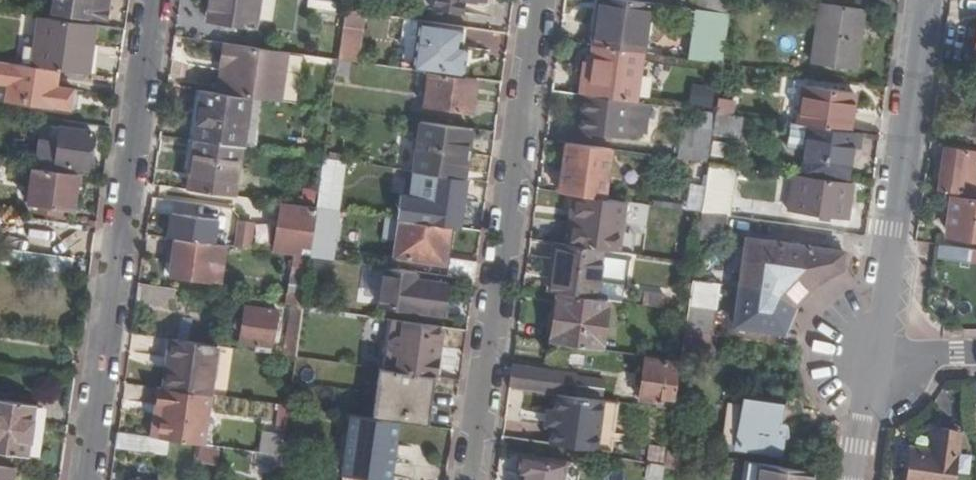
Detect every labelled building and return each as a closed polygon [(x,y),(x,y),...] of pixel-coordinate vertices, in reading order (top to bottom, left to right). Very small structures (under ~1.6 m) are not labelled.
[(54,14),(102,20),(104,8),(98,7),(100,0),(56,0),(54,14)] [(206,21),(253,27),(258,0),(209,0),(206,21)] [(344,9),(346,0),(310,0),(309,7),(344,12),(344,9)] [(432,11),(461,15),(464,2),(475,4),(475,0),(434,0),(432,11)] [(641,52),(642,52),(648,4),(622,0),(598,0),(592,45),(641,52)] [(732,0),(698,0),(697,10),(698,11),(729,15),(732,0)] [(862,12),(818,6),(810,64),(854,70),(862,12)] [(729,15),(698,11),(691,59),(722,63),(729,15)] [(94,25),(39,17),(31,67),(57,71),(81,74),(86,45),(91,46),(94,25)] [(428,73),(462,78),(466,47),(459,46),(462,26),(408,18),(401,69),(428,73)] [(361,32),(341,29),(337,61),(350,62),(357,63),(361,32)] [(250,97),(260,99),(280,102),(286,53),(222,44),(219,67),(224,67),(221,93),(250,97)] [(585,94),(634,101),(641,52),(592,45),(591,45),(585,94)] [(337,61),(335,76),(348,77),(350,62),(337,61)] [(0,62),(0,84),(8,85),(5,101),(68,110),(71,90),(55,87),(57,71),(31,67),(0,62)] [(462,78),(428,73),(423,105),(471,112),(476,80),(462,78)] [(803,87),(798,125),(849,133),(855,94),(803,87)] [(201,91),(194,140),(239,147),(242,147),(250,97),(221,93),(201,91)] [(585,94),(583,94),(578,131),(624,137),(642,133),(646,103),(634,101),(585,94)] [(256,127),(260,99),(250,97),(242,147),(256,149),(259,132),(256,127)] [(733,103),(717,100),(714,113),(731,115),(733,103)] [(708,163),(714,113),(699,111),(696,130),(682,127),(677,158),(698,162),(708,163)] [(714,113),(708,163),(717,164),(723,165),(727,136),(737,137),(739,117),(731,115),(714,113)] [(468,128),(420,121),(414,172),(462,179),(468,128)] [(849,133),(798,125),(796,136),(801,137),(799,149),(806,150),(802,174),(842,179),(844,166),(848,166),(851,148),(858,149),(860,135),(849,133)] [(55,145),(52,171),(76,174),(87,175),(90,154),(87,154),(91,131),(48,126),(46,144),(55,145)] [(187,189),(232,196),(239,147),(194,140),(187,189)] [(611,149),(567,142),(559,192),(567,193),(604,198),(611,149)] [(936,188),(975,194),(975,154),(942,149),(936,188)] [(322,159),(316,202),(338,205),(345,162),(322,159)] [(701,212),(708,163),(698,162),(692,211),(701,212)] [(708,163),(701,212),(725,216),(727,216),(730,194),(714,192),(717,164),(708,163)] [(76,174),(52,171),(32,168),(27,205),(70,211),(76,174)] [(400,221),(448,228),(454,229),(458,205),(462,205),(466,180),(462,179),(414,172),(410,199),(403,198),(400,221)] [(849,183),(791,175),(786,211),(844,220),(849,183)] [(570,211),(565,244),(603,250),(617,252),(624,201),(604,198),(567,193),(564,210),(570,211)] [(950,197),(946,229),(970,233),(969,239),(975,240),(975,200),(950,197)] [(273,249),(308,254),(315,208),(280,203),(273,249)] [(315,208),(308,254),(308,257),(329,261),(336,211),(315,208)] [(723,233),(725,216),(701,212),(698,229),(723,233)] [(171,215),(169,237),(173,238),(214,244),(217,222),(171,215)] [(400,221),(398,220),(393,257),(443,265),(448,228),(400,221)] [(236,222),(233,247),(247,249),(251,224),(236,222)] [(214,244),(173,238),(169,275),(210,281),(215,244),(214,244)] [(747,239),(733,326),(781,334),(791,308),(815,283),(840,268),(843,252),(747,239)] [(548,291),(556,292),(597,298),(603,250),(565,244),(555,243),(548,291)] [(937,246),(937,259),(975,260),(975,247),(937,246)] [(308,257),(293,255),(286,304),(289,305),(301,306),(308,257)] [(449,260),(447,278),(473,281),(475,264),(449,260)] [(415,273),(383,268),(378,308),(441,317),(444,297),(437,296),(439,283),(414,280),(415,273)] [(683,331),(695,332),(711,335),(719,286),(691,282),(686,311),(683,331)] [(172,307),(174,289),(137,284),(135,301),(172,307)] [(549,341),(599,348),(606,299),(597,298),(556,292),(549,341)] [(644,293),(642,305),(661,307),(663,295),(644,293)] [(301,306),(289,305),(282,355),(294,357),(301,308),(301,306)] [(275,311),(244,307),(240,342),(269,346),(275,311)] [(399,336),(401,323),(389,321),(386,341),(391,341),(397,336),(399,336)] [(391,341),(386,341),(382,369),(433,377),(440,378),(442,358),(436,357),(438,348),(441,348),(442,340),(439,340),(440,329),(401,323),(399,336),(397,336),(391,341)] [(711,335),(695,332),(692,356),(730,362),(733,338),(711,335)] [(163,387),(201,393),(209,394),(216,346),(169,339),(163,387)] [(661,397),(674,399),(679,361),(644,355),(637,400),(660,403),(661,397)] [(530,367),(527,389),(590,399),(594,377),(530,367)] [(382,369),(379,369),(372,418),(392,421),(426,425),(433,377),(382,369)] [(161,406),(157,438),(168,439),(193,443),(201,393),(163,387),(160,387),(157,406),(161,406)] [(782,401),(744,396),(736,447),(782,454),(786,427),(779,424),(782,401)] [(0,402),(0,453),(26,457),(33,407),(0,402)] [(349,414),(340,474),(341,474),(341,479),(362,479),(362,477),(381,479),(384,479),(392,421),(372,418),(349,414)] [(667,420),(654,418),(652,434),(665,436),(667,420)] [(523,420),(521,441),(564,448),(568,428),(523,420)] [(116,431),(114,446),(167,453),(168,439),(157,438),(116,431)] [(279,456),(282,435),(260,433),(257,453),(279,456)] [(909,451),(905,479),(953,479),(959,437),(933,434),(930,453),(909,451)] [(217,453),(200,449),(197,460),(214,465),(217,453)] [(686,452),(666,449),(664,466),(683,470),(686,452)] [(276,475),(279,456),(257,453),(254,472),(276,475)] [(520,453),(516,475),(521,476),(520,479),(562,479),(566,462),(520,453)] [(751,462),(748,479),(810,479),(811,472),(751,462)] [(10,467),(0,466),(0,479),(8,479),(10,467)]
